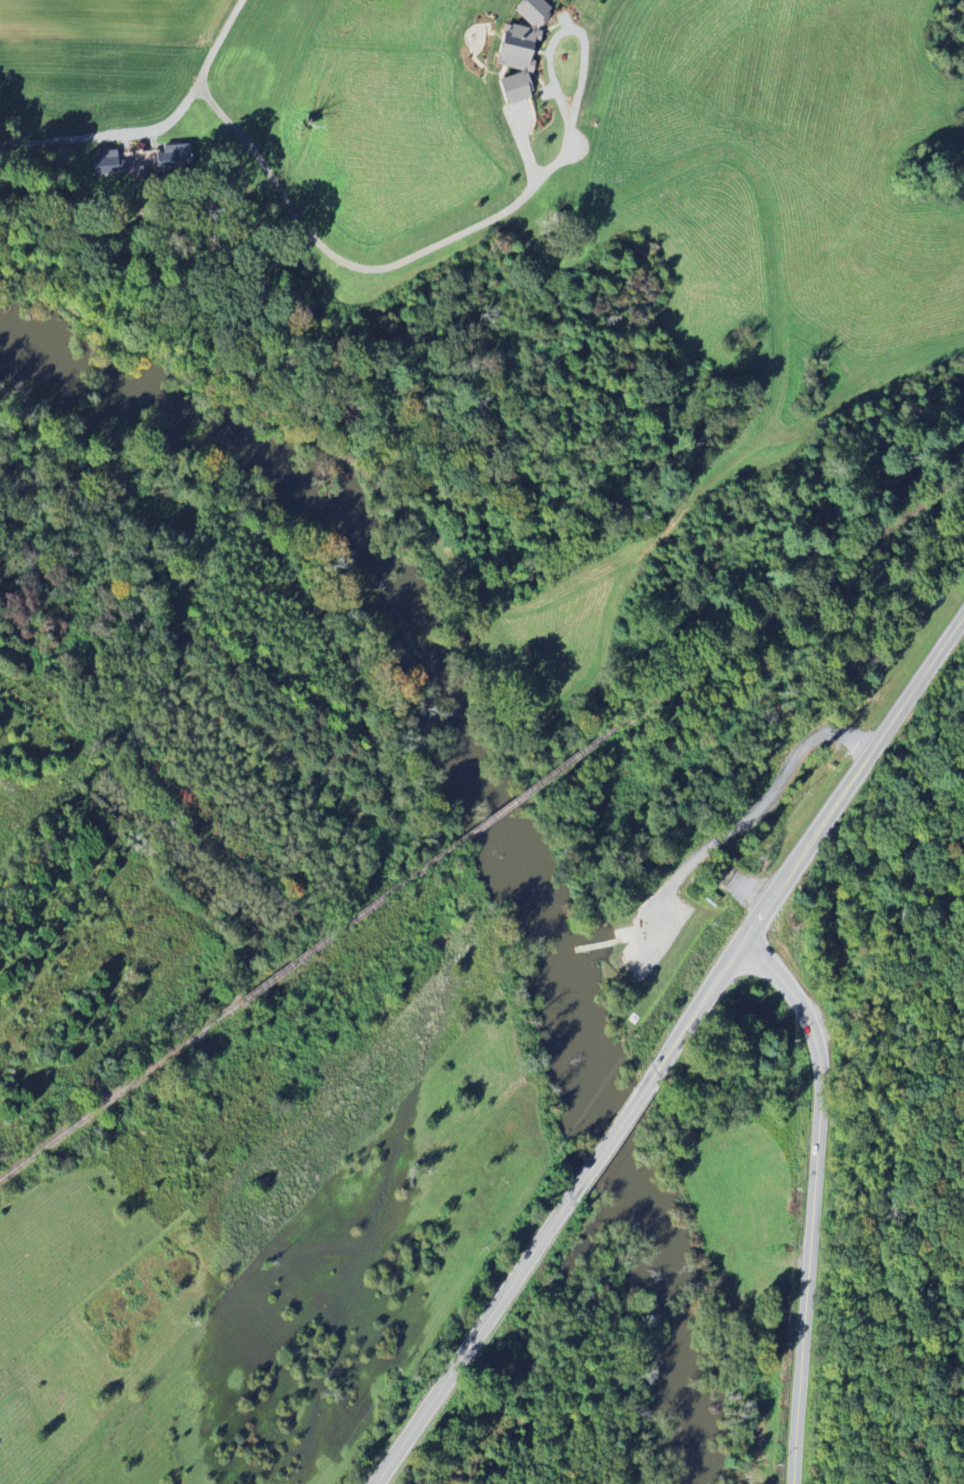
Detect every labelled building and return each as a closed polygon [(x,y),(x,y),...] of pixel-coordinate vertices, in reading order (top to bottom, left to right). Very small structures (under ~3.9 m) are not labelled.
[(525,84),(520,80),(519,74),(525,73),(527,61),(521,60),(523,51),(529,52),(522,44),(532,42),(533,33),(529,28),(540,16),(542,8),(534,0),(514,0),(505,9),(524,29),(503,25),(501,25),(493,33),(488,57),(495,58),(494,67),(491,79),(497,105),(522,99),(525,84)] [(160,169),(187,166),(185,145),(158,147),(160,169)] [(99,159),(91,159),(92,176),(124,174),(123,162),(115,162),(114,151),(99,151),(99,159)]
